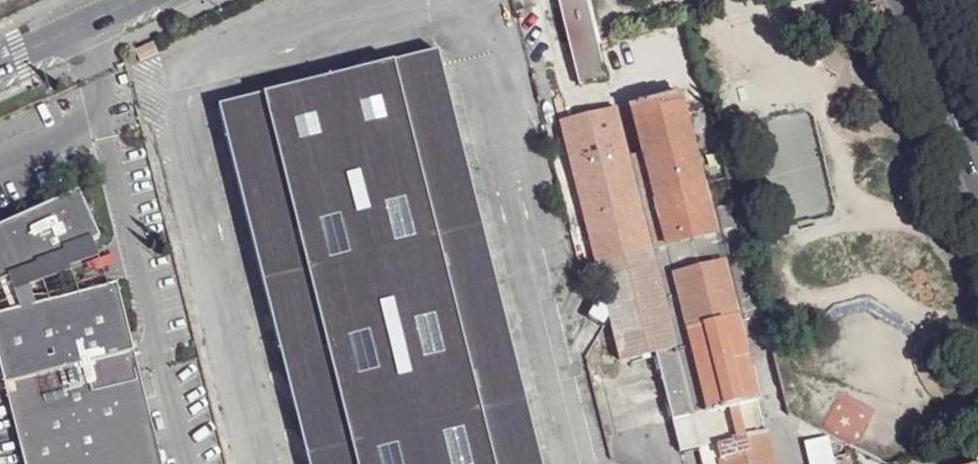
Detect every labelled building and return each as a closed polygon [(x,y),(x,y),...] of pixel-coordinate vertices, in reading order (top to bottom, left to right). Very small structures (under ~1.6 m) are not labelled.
[(582,92),(610,85),(588,1),(563,8),(582,92)] [(223,111),(309,463),(544,463),(443,56),(223,111)] [(619,117),(564,130),(599,269),(583,270),(585,279),(583,283),(596,292),(603,283),(605,293),(591,320),(606,329),(611,319),(623,364),(657,356),(675,425),(708,414),(708,418),(758,406),(739,327),(710,212),(682,102),(635,113),(646,158),(629,164),(619,117)] [(0,223),(0,282),(7,278),(11,285),(67,260),(64,253),(98,238),(76,188),(0,223)] [(734,208),(710,212),(739,327),(762,321),(734,208)] [(25,463),(160,463),(116,285),(0,314),(0,362),(25,463)] [(708,414),(675,425),(683,456),(716,447),(714,443),(763,431),(764,431),(758,406),(708,418),(708,414)] [(714,443),(716,447),(721,463),(772,463),(763,431),(714,443)] [(805,439),(809,463),(832,463),(828,436),(805,439)]
